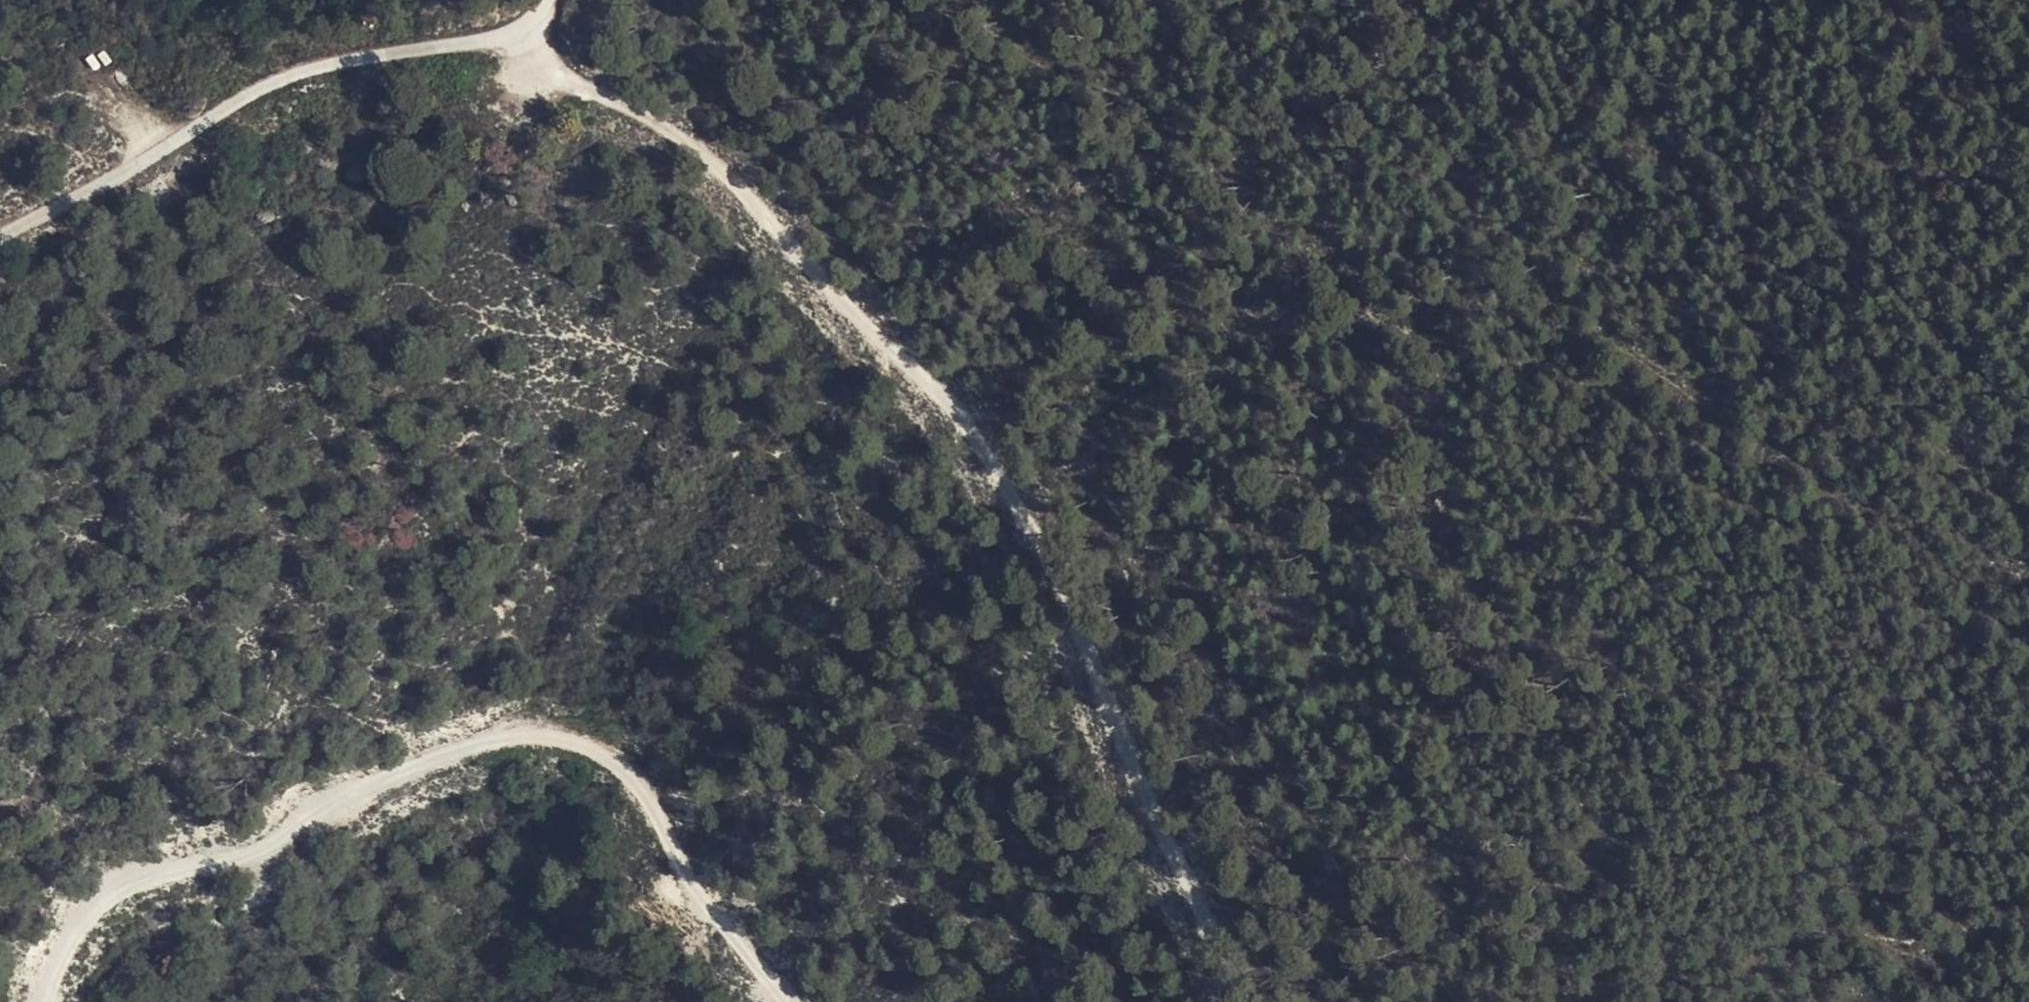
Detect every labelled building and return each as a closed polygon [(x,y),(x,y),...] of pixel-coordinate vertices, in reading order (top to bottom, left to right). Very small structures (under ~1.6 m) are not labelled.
[(105,49),(86,58),(92,71),(111,62),(105,49)]
